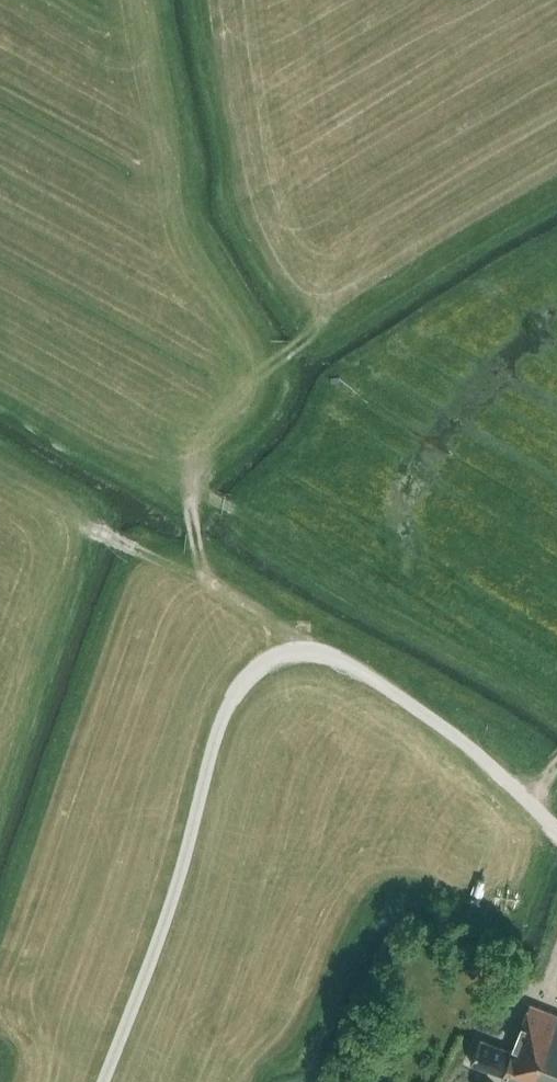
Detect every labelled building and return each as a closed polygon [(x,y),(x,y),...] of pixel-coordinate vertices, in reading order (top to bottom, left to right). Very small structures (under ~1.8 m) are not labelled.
[(530,1002),(512,1049),(480,1037),(471,1061),(525,1081),(556,1081),(556,1013),(530,1002)]
